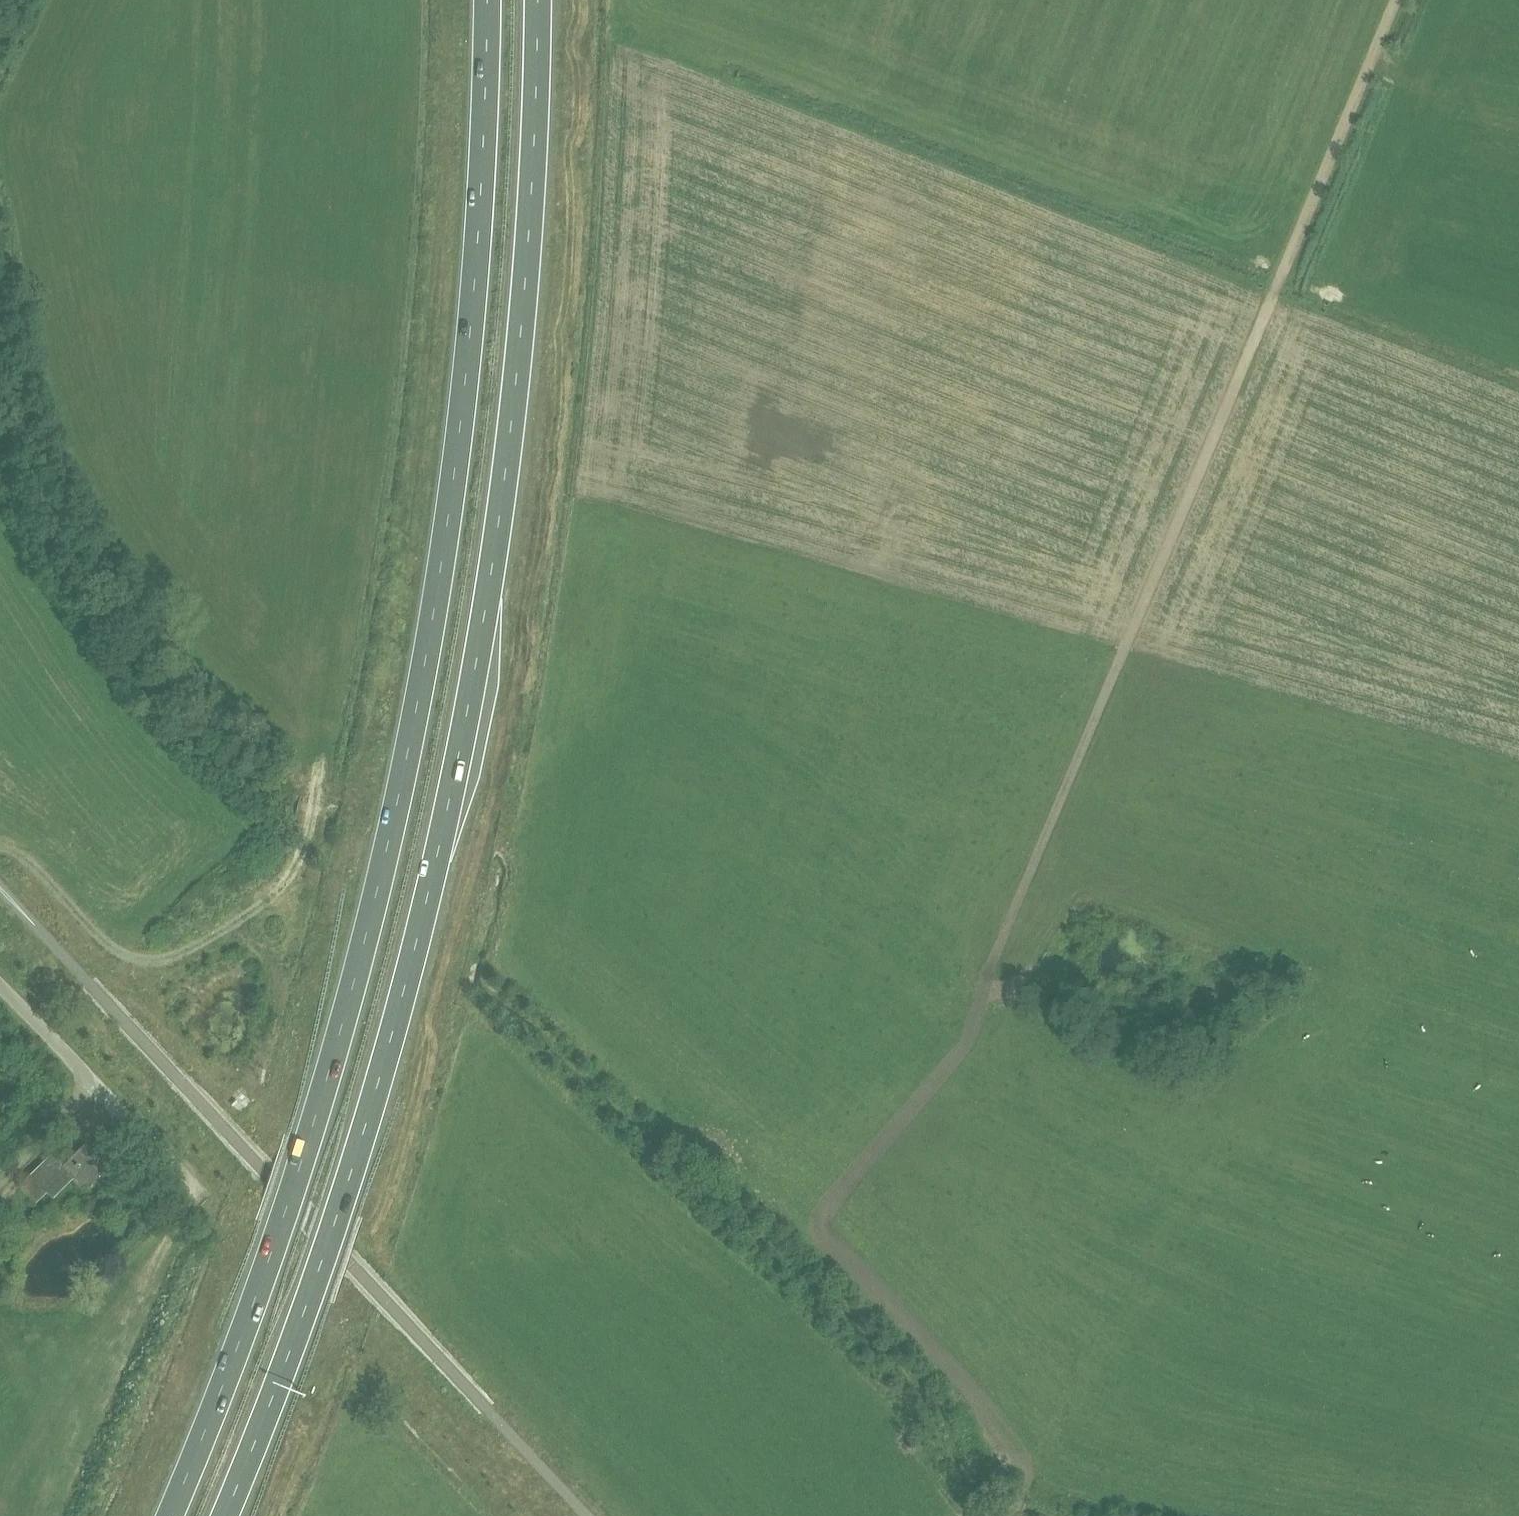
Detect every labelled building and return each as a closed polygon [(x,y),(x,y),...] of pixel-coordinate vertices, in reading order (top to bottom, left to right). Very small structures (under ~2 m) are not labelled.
[(54,1152),(19,1187),(36,1204),(49,1192),(54,1198),(62,1190),(72,1180),(84,1192),(110,1168),(106,1165),(109,1162),(101,1149),(95,1153),(86,1144),(65,1164),(54,1152)]
